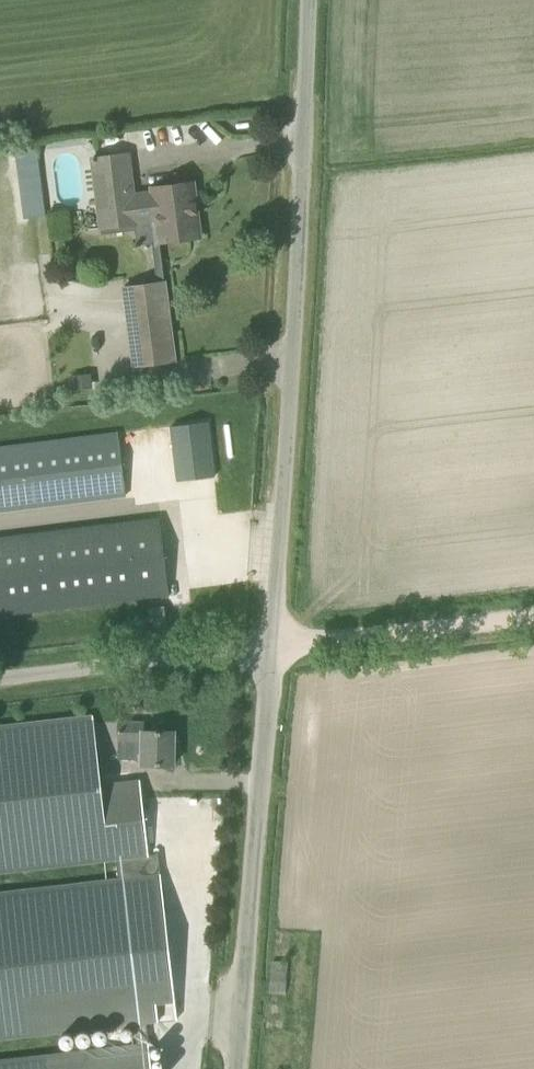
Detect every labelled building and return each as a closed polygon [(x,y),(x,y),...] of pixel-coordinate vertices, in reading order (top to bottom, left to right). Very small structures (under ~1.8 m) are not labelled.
[(24,151),(17,152),(18,157),(24,201),(27,219),(33,218),(46,216),(37,149),(24,151)] [(156,221),(159,243),(200,238),(193,182),(151,188),(152,192),(134,195),(128,154),(90,159),(101,228),(156,221)] [(174,361),(164,282),(124,287),(134,367),(174,361)] [(91,374),(72,377),(74,391),(92,388),(91,374)] [(170,427),(177,482),(214,477),(207,422),(170,427)] [(104,498),(125,496),(118,433),(0,448),(0,511),(104,498)] [(0,539),(0,615),(167,595),(167,596),(169,596),(159,518),(158,518),(158,519),(0,539)] [(166,619),(164,608),(149,609),(150,621),(166,619)] [(135,1024),(137,1045),(0,1061),(0,1068),(151,1068),(146,1023),(158,1022),(156,1004),(173,1002),(175,1020),(177,1019),(158,854),(148,855),(140,780),(101,785),(93,716),(0,726),(0,873),(116,859),(118,879),(0,893),(0,1040),(135,1024)] [(141,765),(174,765),(174,731),(143,731),(143,723),(119,723),(118,740),(119,740),(119,759),(141,760),(141,765)] [(269,993),(285,994),(288,963),(272,962),(269,993)]
